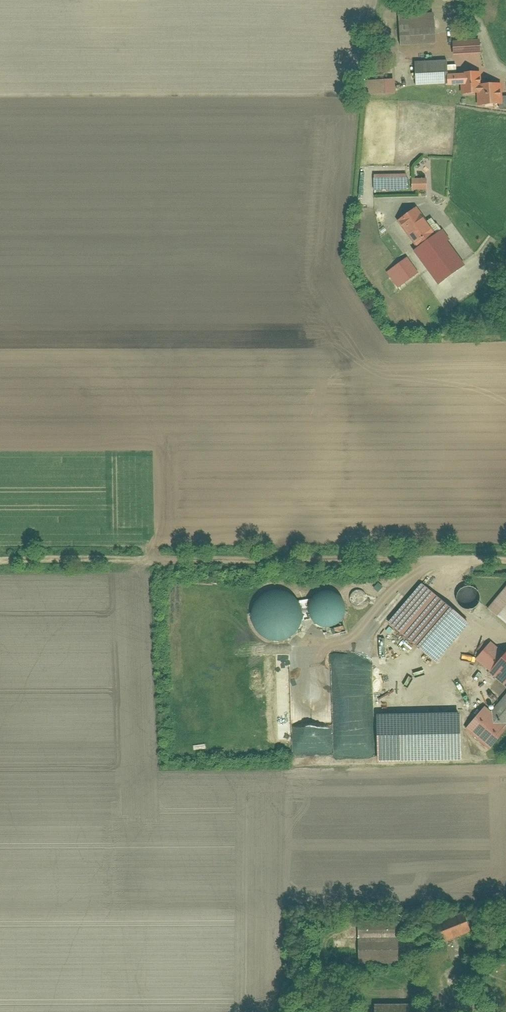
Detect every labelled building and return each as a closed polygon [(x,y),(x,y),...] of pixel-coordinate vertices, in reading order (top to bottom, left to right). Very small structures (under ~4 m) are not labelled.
[(429,13),(397,15),(399,44),(431,42),(429,13)] [(479,39),(453,40),(453,53),(480,52),(479,39)] [(443,59),(413,61),(415,84),(444,83),(444,74),(443,59)] [(459,73),(444,74),(444,83),(459,82),(459,74),(459,73)] [(500,82),(480,83),(479,73),(459,74),(459,82),(460,95),(476,94),(476,104),(501,103),(500,82)] [(397,78),(368,80),(369,97),(398,95),(397,78)] [(410,174),(377,175),(377,191),(410,190),(410,174)] [(415,179),(414,179),(414,190),(428,190),(428,179),(415,179)] [(432,233),(415,207),(395,220),(413,246),(432,233)] [(412,246),(439,284),(463,267),(437,229),(432,233),(413,246),(412,246)] [(407,259),(386,273),(397,288),(417,274),(407,259)] [(420,584),(386,622),(433,665),(468,626),(420,584)] [(487,607),(505,623),(505,586),(487,607)] [(469,607),(473,605),(476,602),(476,598),(475,593),(472,590),(468,588),(464,589),(460,591),(457,594),(457,599),(458,603),(461,606),(465,608),(469,607)] [(290,635),(294,630),(297,623),(298,616),(297,609),(293,603),(289,598),(283,594),(276,593),(269,593),(262,595),(257,599),(252,605),(249,611),(249,618),(250,625),(253,631),(258,636),(264,640),(271,642),(278,641),(284,639),(290,635)] [(333,623),(337,619),(340,614),(340,608),(338,602),(335,598),(330,595),(324,593),(319,594),(314,597),(310,601),(307,606),(307,612),(309,617),(312,622),(317,625),(323,626),(328,626),(333,623)] [(504,654),(489,642),(474,659),(489,672),(504,654)] [(504,654),(489,672),(505,686),(505,651),(504,654)] [(303,702),(332,701),(331,667),(328,667),(328,678),(308,679),(308,686),(302,686),(303,702)] [(505,721),(505,692),(489,712),(504,724),(505,721)] [(483,707),(465,728),(489,749),(505,729),(505,726),(504,724),(489,712),(483,707)] [(456,713),(375,716),(376,761),(458,758),(456,713)] [(462,915),(435,926),(442,944),(469,932),(462,915)] [(399,918),(358,919),(358,938),(399,937),(399,918)] [(399,937),(358,938),(358,964),(399,963),(399,937)]
